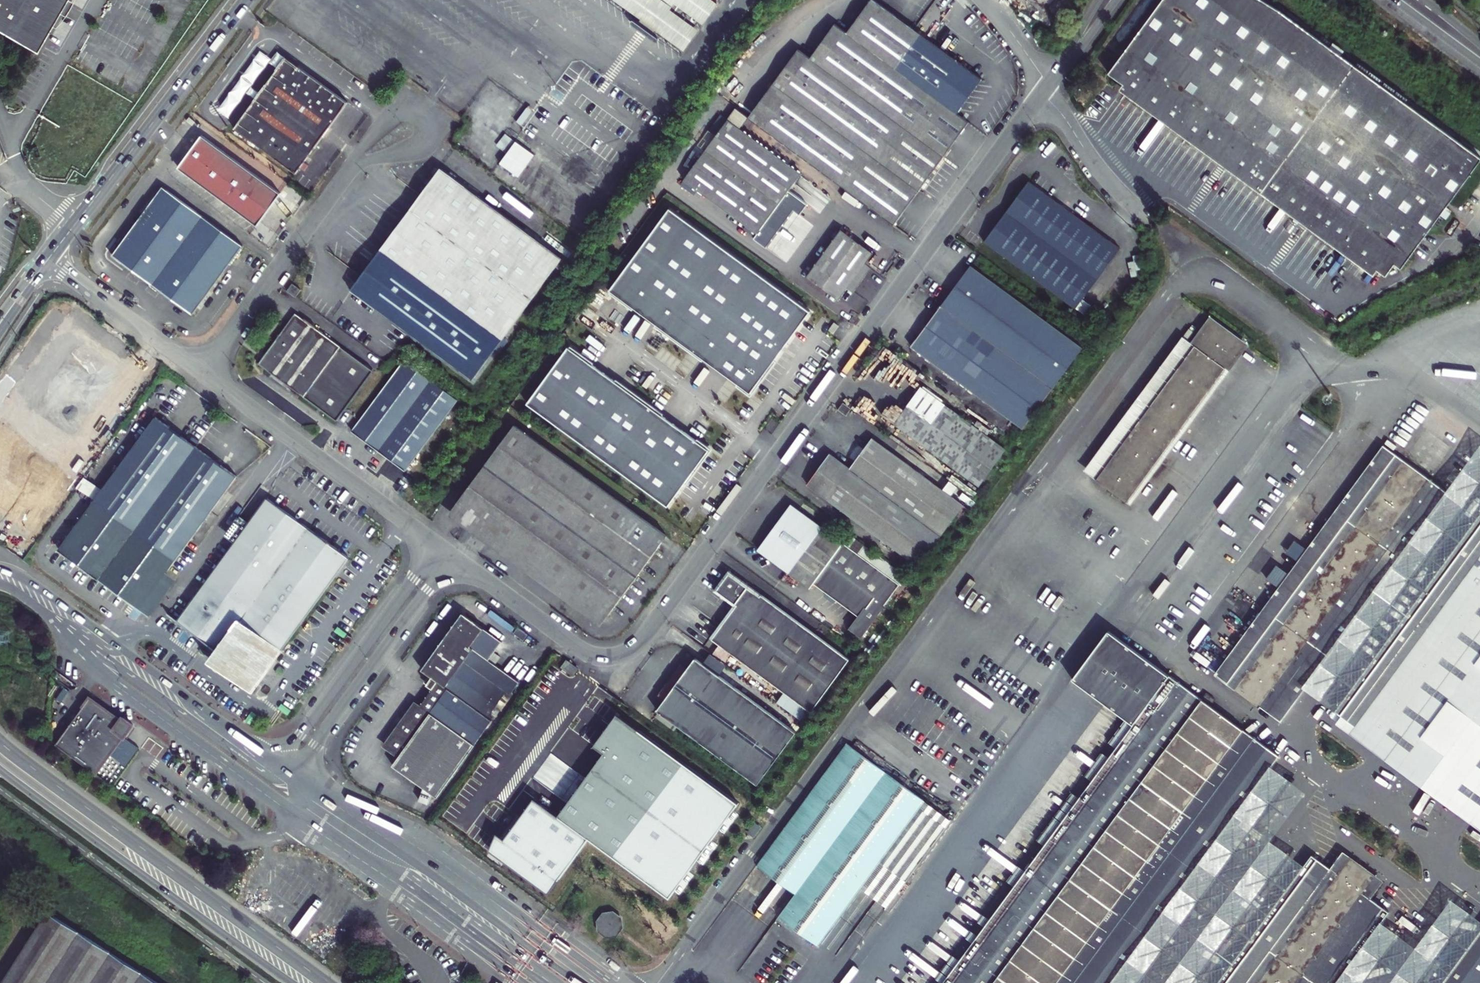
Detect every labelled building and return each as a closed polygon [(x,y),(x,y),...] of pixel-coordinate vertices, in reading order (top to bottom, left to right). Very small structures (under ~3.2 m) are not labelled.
[(31,55),(39,42),(65,0),(0,0),(0,36),(31,55)] [(699,33),(654,0),(611,0),(685,53),(699,33)] [(719,6),(710,0),(667,0),(704,27),(719,6)] [(1108,74),(1385,277),(1393,265),(1400,270),(1450,203),(1479,162),(1479,161),(1386,90),(1286,16),(1266,3),(1261,0),(1162,0),(1108,74)] [(871,1),(845,35),(833,26),(808,60),(797,52),(748,118),(894,224),(968,122),(956,114),(980,80),(871,1)] [(295,174),(348,103),(286,59),(258,96),(234,128),(295,174)] [(520,124),(530,110),(525,107),(515,120),(520,124)] [(755,233),(799,173),(739,130),(748,118),(734,108),(726,119),(719,115),(708,131),(714,135),(682,180),(755,233)] [(527,145),(535,135),(525,128),(518,139),(527,145)] [(283,190),(280,194),(200,135),(188,151),(176,167),(257,226),(280,195),(284,198),(288,193),(283,190)] [(518,176),(533,155),(516,142),(500,163),(518,176)] [(410,219),(404,227),(379,260),(374,267),(354,294),(355,295),(368,305),(406,333),(476,384),(566,263),(541,245),(444,173),(425,198),(420,206),(410,219)] [(1083,297),(1119,248),(1029,182),(985,242),(1075,308),(1083,297)] [(192,314),(243,245),(163,187),(135,225),(112,255),(192,314)] [(416,192),(411,199),(420,206),(425,198),(416,192)] [(811,312),(671,208),(611,291),(612,292),(611,294),(634,311),(636,309),(658,325),(657,327),(704,362),(705,360),(739,384),(738,386),(753,397),(778,362),(776,360),(811,312)] [(401,213),(396,220),(404,227),(410,219),(401,213)] [(865,266),(872,256),(840,232),(806,279),(838,302),(840,299),(847,289),(865,266)] [(371,254),(365,261),(374,267),(379,260),(371,254)] [(1023,428),(1082,347),(970,265),(911,346),(1016,423),(1023,428)] [(872,271),(865,266),(847,289),(854,294),(872,271)] [(301,290),(292,284),(287,291),(296,298),(301,290)] [(353,299),(365,308),(368,305),(355,295),(353,299)] [(304,318),(304,319),(295,313),(287,325),(259,363),(265,367),(338,421),(374,371),(315,328),(316,327),(304,318)] [(1184,335),(1084,470),(1096,479),(1213,320),(1215,318),(1210,314),(1191,340),(1184,335)] [(1247,342),(1215,318),(1213,320),(1245,344),(1247,342)] [(1245,344),(1213,320),(1096,479),(1128,502),(1245,344)] [(20,402),(92,455),(146,383),(77,332),(69,342),(66,340),(20,402)] [(1132,505),(1251,344),(1247,342),(1245,344),(1128,502),(1132,505)] [(569,348),(528,404),(668,507),(685,484),(687,486),(712,452),(698,441),(696,443),(662,418),(664,415),(617,381),(616,382),(594,366),(595,364),(572,347),(571,349),(569,348)] [(406,470),(457,401),(404,361),(396,373),(353,431),(406,470)] [(980,486),(1007,449),(1001,445),(922,388),(896,424),(980,486)] [(852,408),(844,402),(838,409),(847,416),(852,408)] [(17,406),(0,429),(0,506),(35,532),(89,459),(17,406)] [(477,474),(468,485),(455,503),(606,614),(665,535),(515,424),(477,474)] [(205,522),(232,484),(151,426),(138,444),(59,550),(78,564),(120,595),(140,610),(154,592),(192,540),(202,526),(205,522)] [(856,462),(851,469),(831,454),(808,485),(910,560),(919,567),(957,517),(964,523),(972,512),(964,506),(873,439),(865,450),(857,444),(848,456),(856,462)] [(1386,442),(1383,446),(1449,494),(1451,490),(1386,442)] [(1449,494),(1383,446),(1215,673),(1281,721),(1305,689),(1449,494)] [(1479,515),(1479,450),(1451,490),(1449,494),(1305,689),(1318,699),(1335,712),(1479,515)] [(461,480),(468,485),(477,474),(470,469),(461,480)] [(219,540),(230,548),(223,557),(177,621),(217,649),(208,662),(229,677),(252,693),(283,651),(349,558),(267,498),(241,532),(231,524),(227,529),(226,531),(219,540)] [(599,623),(606,614),(455,503),(448,512),(599,623)] [(848,545),(843,541),(792,505),(759,550),(810,587),(814,582),(860,615),(851,627),(863,635),(886,603),(885,603),(900,582),(848,545)] [(1335,712),(1479,818),(1479,515),(1335,712)] [(854,538),(848,545),(900,582),(901,581),(897,578),(901,571),(854,538)] [(713,590),(733,605),(709,637),(785,694),(778,703),(803,721),(849,659),(728,570),(713,590)] [(143,612),(150,617),(158,607),(163,599),(154,592),(140,610),(143,612)] [(485,719),(504,693),(509,697),(518,683),(488,661),(502,643),(463,614),(422,669),(429,674),(424,681),(434,689),(422,705),(416,701),(403,720),(399,724),(385,744),(398,754),(391,764),(422,787),(417,799),(425,803),(430,793),(434,797),(490,723),(485,719)] [(524,640),(528,635),(518,628),(514,633),(524,640)] [(944,982),(1112,982),(1271,767),(1279,756),(1111,633),(1077,681),(1134,724),(944,982)] [(710,653),(703,664),(719,675),(726,665),(710,653)] [(657,711),(658,712),(678,726),(757,784),(796,731),(719,675),(703,664),(695,658),(688,668),(665,700),(657,711)] [(573,675),(578,668),(567,660),(562,667),(573,675)] [(688,668),(681,664),(658,695),(665,700),(688,668)] [(492,725),(512,699),(509,697),(504,693),(485,719),(490,723),(492,725)] [(1207,693),(1203,698),(1213,706),(1217,700),(1207,693)] [(90,699),(56,746),(97,775),(124,738),(126,739),(130,732),(134,726),(128,722),(124,719),(122,721),(90,699)] [(675,729),(678,726),(658,712),(656,715),(675,729)] [(617,715),(595,746),(604,753),(559,815),(535,798),(505,838),(498,833),(489,850),(505,862),(548,893),(588,838),(670,897),(696,860),(711,840),(738,802),(723,792),(617,715)] [(398,716),(395,720),(399,724),(403,720),(398,716)] [(846,743),(757,865),(794,894),(777,916),(816,945),(859,887),(886,908),(950,820),(846,743)] [(1271,767),(1112,982),(1214,982),(1301,864),(1290,856),(1270,840),(1306,791),(1288,778),(1271,767)] [(1214,982),(1331,982),(1378,920),(1385,910),(1367,897),(1379,880),(1339,850),(1326,867),(1308,854),(1301,864),(1214,982)] [(1378,920),(1331,982),(1443,982),(1479,932),(1479,919),(1472,913),(1452,898),(1416,948),(1387,927),(1378,920)] [(47,912),(0,982),(157,982),(139,971),(47,912)] [(626,930),(624,919),(615,913),(604,914),(598,923),(600,933),(609,940),(619,938),(626,930)] [(1443,982),(1479,982),(1479,932),(1443,982)]
